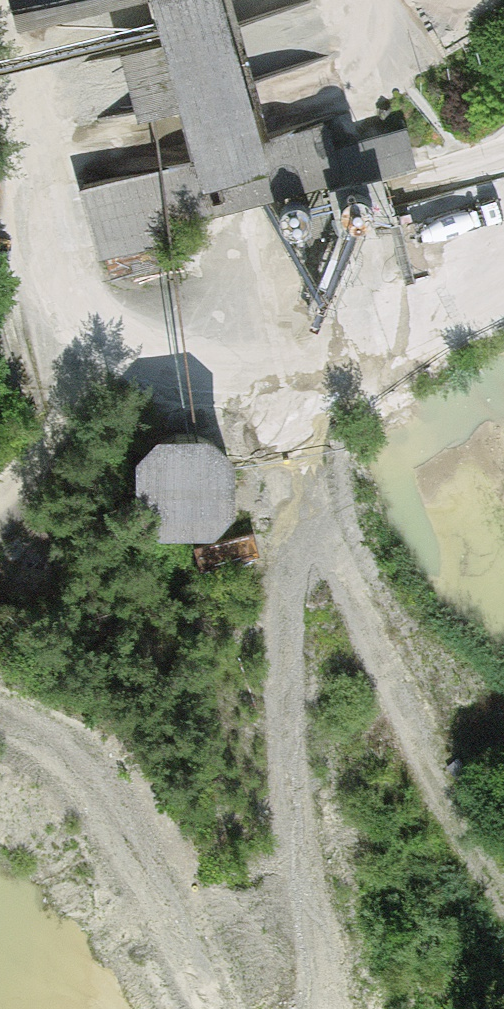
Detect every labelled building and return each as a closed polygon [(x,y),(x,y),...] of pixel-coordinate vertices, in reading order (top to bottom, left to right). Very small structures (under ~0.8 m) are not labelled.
[(213,175),(192,166),(86,194),(109,282),(213,255),(204,217),(236,209),(227,174),(281,160),(288,186),(410,154),(406,140),(337,158),(329,129),(277,142),(258,70),(312,56),(300,10),(246,25),(240,0),(167,0),(213,175)] [(449,49),(460,49),(503,25),(503,0),(422,0),(449,49)] [(359,227),(364,224),(368,220),(370,214),(370,208),(368,202),(364,198),(359,195),(353,193),(347,194),(342,196),(338,200),(335,205),(334,211),(335,217),(338,222),(342,226),(347,228),(353,229),(359,227)] [(318,237),(323,234),(327,229),(329,223),(329,217),(327,212),(323,207),(318,204),(312,203),(306,203),(301,206),(297,210),(294,215),(293,221),(294,226),(297,231),(301,235),(307,238),(312,238),(318,237)] [(158,424),(137,447),(137,502),(160,523),(219,523),(237,503),(234,439),(207,422),(158,424)]
